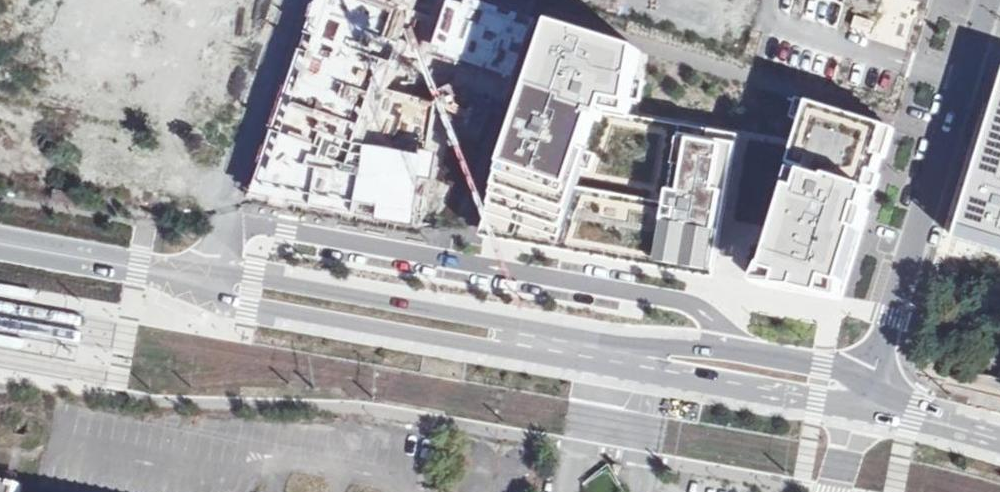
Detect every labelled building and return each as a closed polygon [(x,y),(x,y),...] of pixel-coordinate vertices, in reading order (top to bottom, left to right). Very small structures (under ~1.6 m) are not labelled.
[(421,222),(441,155),(428,153),(434,104),(384,89),(413,11),(377,0),(320,0),(263,186),(421,222)] [(530,16),(473,0),(456,0),(443,55),(516,76),(530,16)] [(750,139),(640,120),(645,93),(653,50),(569,24),(540,109),(497,231),(726,272),(737,211),(750,139)] [(954,249),(999,262),(999,96),(954,249)] [(905,130),(823,104),(809,151),(804,167),(820,172),(813,194),(803,191),(775,282),(852,296),(877,218),(905,130)] [(0,476),(0,491),(30,491),(32,485),(0,476)]
